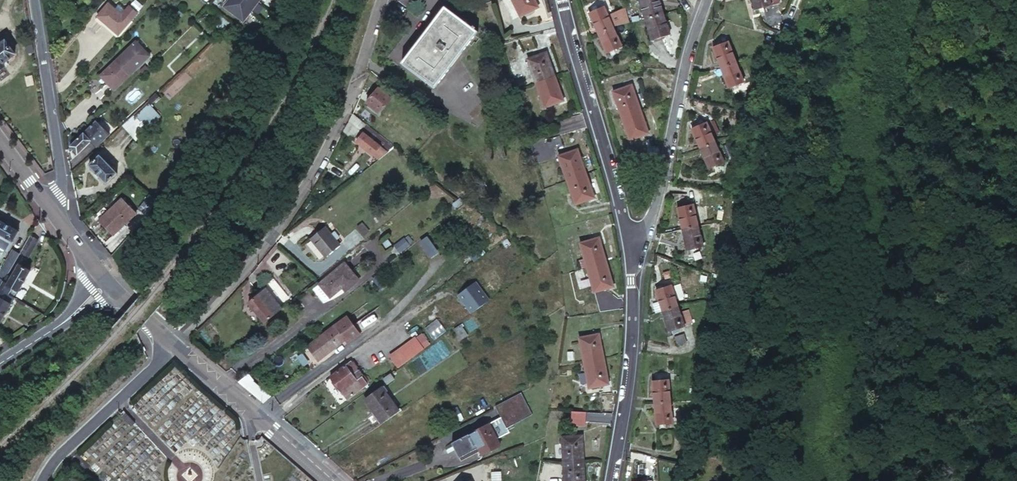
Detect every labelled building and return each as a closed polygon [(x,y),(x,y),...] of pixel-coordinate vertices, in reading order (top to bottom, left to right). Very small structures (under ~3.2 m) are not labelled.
[(236,0),(230,0),(225,7),(244,22),(251,12),(236,0)] [(251,12),(259,2),(256,0),(236,0),(251,12)] [(518,14),(535,7),(532,0),(512,0),(518,14)] [(645,20),(654,16),(660,15),(662,14),(658,0),(639,0),(645,20)] [(754,10),(780,4),(779,0),(752,0),(754,10)] [(120,16),(107,4),(96,16),(118,35),(129,23),(120,16)] [(589,12),(597,32),(605,29),(611,27),(612,27),(615,26),(624,24),(629,23),(626,11),(626,9),(608,16),(604,6),(589,12)] [(128,7),(120,16),(129,23),(137,14),(128,7)] [(421,37),(401,64),(411,72),(432,88),(443,74),(458,53),(474,32),(442,8),(421,37)] [(645,20),(652,40),(669,34),(662,14),(660,15),(654,16),(645,20)] [(597,32),(605,52),(620,46),(612,27),(611,27),(605,29),(597,32)] [(149,54),(134,40),(99,76),(114,91),(149,54)] [(712,47),(719,68),(731,64),(735,63),(736,62),(728,41),(712,47)] [(7,42),(0,47),(0,72),(5,68),(2,65),(16,55),(7,42)] [(527,59),(535,83),(545,79),(553,77),(551,73),(545,54),(527,59)] [(719,68),(727,87),(743,82),(736,62),(735,63),(731,64),(719,68)] [(535,83),(543,107),(561,101),(553,77),(545,79),(535,83)] [(613,91),(621,114),(633,110),(638,108),(639,108),(630,84),(613,91)] [(377,86),(365,101),(378,112),(390,97),(377,86)] [(621,114),(630,138),(648,132),(639,108),(638,108),(633,110),(621,114)] [(153,122),(141,110),(135,116),(147,128),(153,122)] [(360,130),(362,133),(368,125),(351,113),(350,114),(342,131),(353,139),(360,130)] [(147,128),(135,116),(124,127),(135,140),(147,128)] [(103,128),(95,120),(89,127),(71,145),(70,146),(78,154),(91,140),(103,128)] [(690,127),(699,148),(715,141),(711,132),(706,122),(706,120),(690,127)] [(712,120),(706,122),(711,132),(714,131),(713,130),(716,128),(712,120)] [(394,146),(368,125),(362,133),(355,142),(377,159),(394,146)] [(109,134),(103,128),(91,140),(97,146),(109,134)] [(699,148),(708,168),(723,160),(721,155),(719,152),(717,146),(715,142),(715,141),(699,148)] [(726,142),(717,146),(719,152),(721,155),(726,152),(730,150),(726,142)] [(557,155),(565,179),(576,175),(583,172),(584,172),(575,148),(557,155)] [(120,170),(103,152),(87,166),(105,184),(120,170)] [(565,179),(574,204),(592,197),(589,186),(584,172),(583,172),(576,175),(565,179)] [(136,203),(121,191),(100,216),(116,228),(136,203)] [(465,203),(461,200),(453,208),(457,212),(458,212),(467,204),(465,203)] [(697,202),(692,203),(695,218),(699,216),(700,213),(697,202)] [(675,207),(680,229),(685,228),(697,226),(696,220),(695,218),(692,203),(675,207)] [(11,241),(17,231),(0,221),(0,235),(11,241)] [(369,231),(362,223),(357,228),(364,236),(369,231)] [(680,229),(684,250),(701,246),(697,226),(685,228),(680,229)] [(340,245),(326,227),(311,239),(326,257),(340,245)] [(11,241),(0,235),(0,248),(5,251),(11,241)] [(36,240),(28,236),(20,249),(18,252),(27,256),(36,240)] [(430,257),(438,251),(427,236),(419,241),(430,257)] [(585,266),(586,265),(588,264),(593,263),(604,260),(598,237),(578,242),(584,261),(585,266)] [(405,249),(401,243),(391,251),(396,256),(405,249)] [(1,282),(5,276),(17,254),(11,250),(0,269),(0,284),(1,282)] [(608,272),(605,261),(604,260),(593,263),(588,264),(586,265),(585,266),(592,291),(612,286),(608,272)] [(18,264),(6,285),(5,285),(10,288),(16,291),(28,270),(18,264)] [(359,282),(345,264),(319,285),(330,298),(342,289),(345,292),(359,282)] [(456,293),(469,313),(489,300),(477,280),(456,293)] [(10,288),(5,285),(6,285),(1,282),(0,284),(0,290),(6,294),(10,288)] [(678,306),(671,284),(656,289),(663,312),(668,310),(675,307),(678,306)] [(330,298),(319,285),(313,289),(323,301),(326,302),(330,298)] [(273,316),(281,309),(264,289),(256,296),(273,316)] [(12,297),(6,294),(2,301),(8,304),(12,297)] [(267,320),(273,316),(256,296),(247,303),(263,323),(267,320)] [(8,304),(2,301),(0,300),(0,319),(8,304)] [(680,312),(678,306),(675,307),(668,310),(663,312),(670,333),(685,327),(685,325),(680,312)] [(688,310),(680,312),(685,325),(692,323),(688,310)] [(361,335),(347,317),(334,326),(345,341),(348,344),(361,335)] [(436,319),(425,328),(433,339),(445,330),(436,319)] [(468,336),(461,325),(454,329),(461,340),(468,336)] [(318,361),(345,341),(334,326),(307,346),(318,361)] [(603,358),(598,333),(578,336),(583,362),(587,362),(603,358)] [(687,342),(684,335),(674,338),(677,345),(687,342)] [(389,356),(398,368),(413,356),(423,349),(415,337),(389,356)] [(608,385),(603,358),(587,362),(583,362),(589,389),(608,385)] [(367,384),(350,361),(329,376),(346,400),(349,397),(351,400),(357,395),(356,392),(367,384)] [(388,375),(389,374),(381,363),(367,373),(374,382),(380,378),(382,379),(388,375)] [(252,381),(247,375),(245,376),(237,382),(240,384),(243,387),(251,381),(252,381)] [(392,379),(388,375),(382,379),(385,384),(392,379)] [(652,382),(654,403),(670,402),(668,380),(652,382)] [(270,395),(251,381),(243,387),(248,391),(257,399),(263,404),(270,395)] [(381,387),(373,393),(375,395),(365,402),(381,424),(398,411),(381,387)] [(495,405),(506,427),(532,414),(521,392),(495,405)] [(363,399),(365,402),(375,395),(373,393),(363,399)] [(654,403),(655,426),(671,424),(671,421),(670,409),(670,402),(654,403)] [(679,408),(670,409),(671,421),(680,420),(679,408)] [(134,424),(124,413),(120,417),(131,428),(134,424)] [(498,445),(488,423),(450,440),(457,456),(477,447),(480,454),(498,445)] [(562,438),(564,462),(583,461),(582,436),(562,438)] [(565,480),(585,480),(583,461),(564,462),(565,480)] [(501,472),(492,472),(492,480),(502,480),(501,472)]
